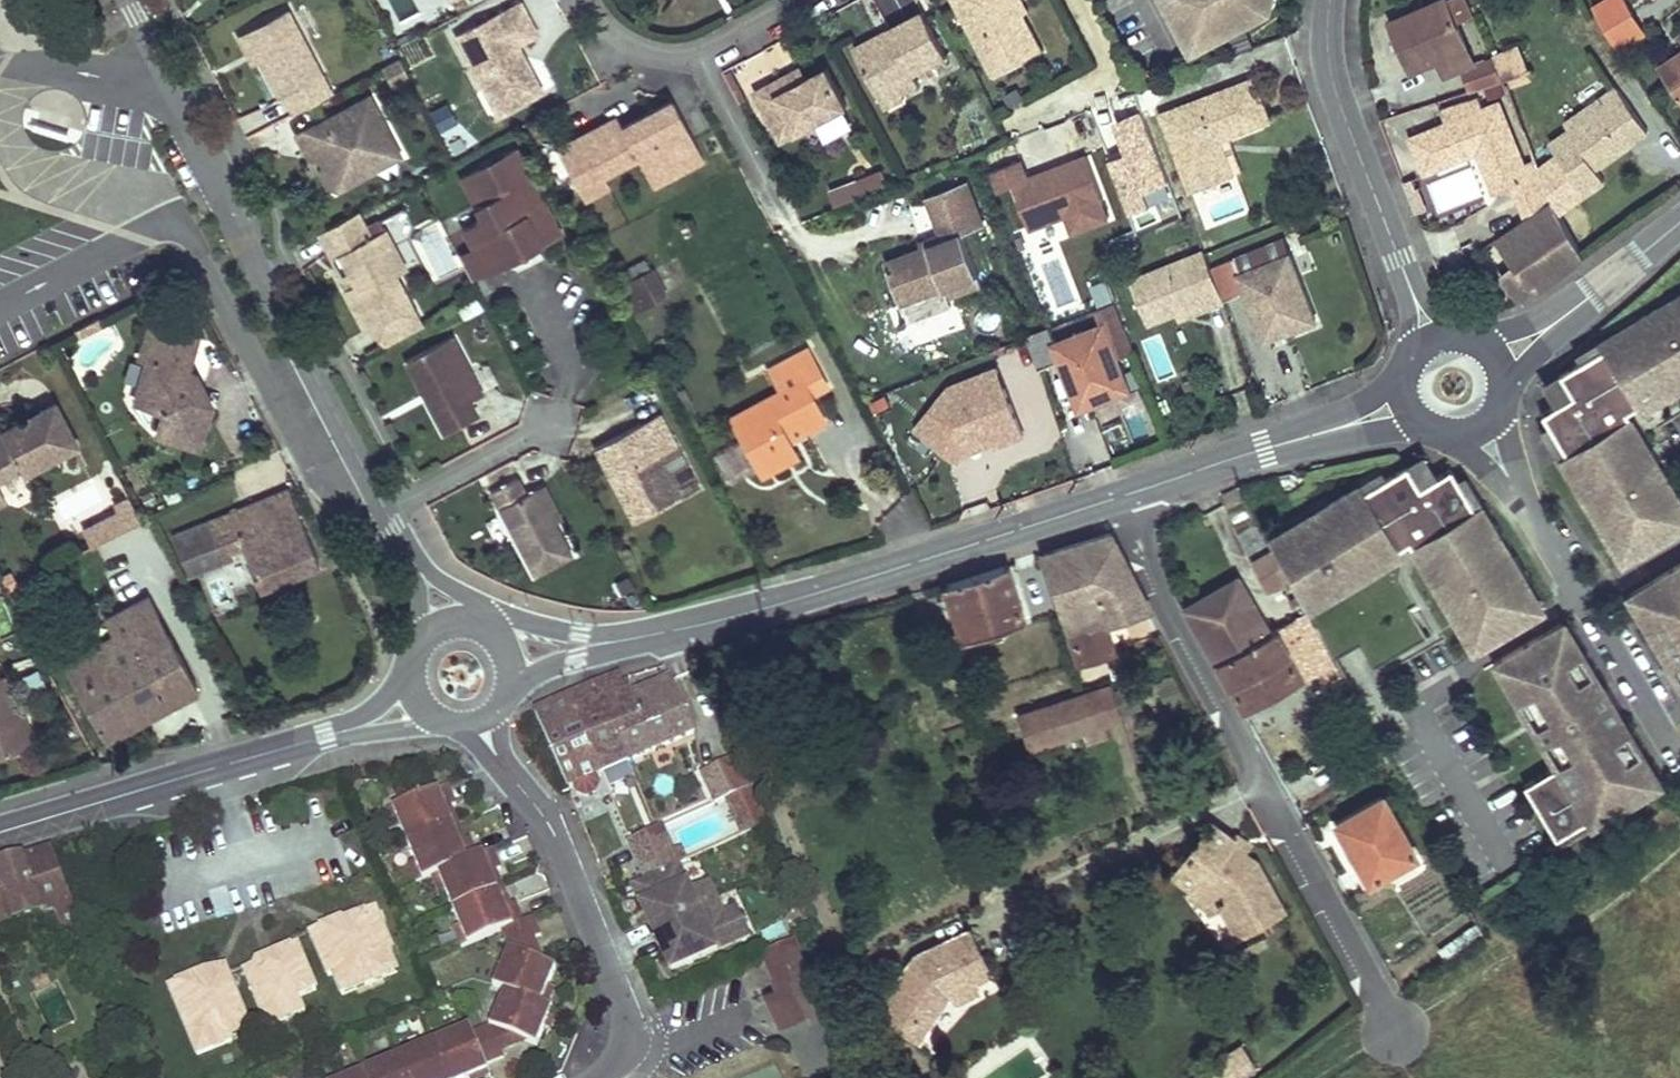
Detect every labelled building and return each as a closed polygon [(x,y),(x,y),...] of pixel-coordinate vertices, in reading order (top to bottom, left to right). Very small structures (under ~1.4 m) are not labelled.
[(995,75),(1041,51),(1022,15),(1014,0),(956,0),(995,75)] [(1022,15),(1027,12),(1021,0),(1014,0),(1022,15)] [(1192,40),(1222,24),(1225,31),(1255,16),(1253,12),(1268,4),(1268,0),(1171,0),(1192,40)] [(1255,16),(1277,4),(1277,0),(1268,0),(1268,4),(1253,12),(1255,16)] [(1397,19),(1408,46),(1404,48),(1412,69),(1439,58),(1446,74),(1475,62),(1447,0),(1441,0),(1397,19)] [(1594,8),(1606,29),(1633,14),(1625,0),(1607,0),(1594,8)] [(509,109),(544,91),(529,62),(528,63),(522,61),(514,46),(519,44),(539,33),(523,2),(457,36),(486,90),(496,84),(509,109)] [(285,96),(294,114),(334,93),(290,10),(246,32),(247,34),(261,59),(281,98),(285,96)] [(947,56),(923,11),(889,30),(894,38),(884,44),(879,35),(855,48),(878,92),(894,83),(900,93),(901,93),(919,84),(913,73),(947,56)] [(1644,33),(1633,14),(1606,29),(1617,48),(1644,33)] [(1397,19),(1392,20),(1404,48),(1408,46),(1397,19)] [(889,30),(879,35),(884,44),(894,38),(889,30)] [(261,59),(247,34),(241,37),(255,62),(261,59)] [(528,63),(529,62),(519,44),(514,46),(522,61),(528,63)] [(1505,83),(1531,77),(1524,45),(1497,51),(1505,83)] [(1661,67),(1679,95),(1679,54),(1661,67)] [(380,63),(391,88),(409,80),(398,55),(380,63)] [(807,78),(800,66),(788,73),(794,84),(807,78)] [(788,73),(755,90),(772,122),(788,113),(797,131),(847,105),(827,67),(807,78),(794,84),(788,73)] [(1161,113),(1185,179),(1228,163),(1220,141),(1270,122),(1254,79),(1161,113)] [(894,83),(878,92),(886,108),(904,99),(901,93),(900,93),(894,83)] [(496,84),(486,90),(499,115),(509,109),(496,84)] [(1648,131),(1618,87),(1603,98),(1607,105),(1572,130),(1552,144),(1587,194),(1605,181),(1596,168),(1593,164),(1603,157),(1606,161),(1648,131)] [(1538,164),(1533,151),(1526,155),(1496,95),(1482,101),(1479,96),(1443,111),(1449,123),(1415,138),(1429,174),(1441,169),(1439,163),(1479,146),(1485,150),(1502,190),(1514,185),(1528,219),(1553,201),(1538,164)] [(371,96),(298,135),(308,153),(317,148),(325,164),(331,161),(334,168),(332,176),(339,190),(369,174),(371,167),(368,162),(383,154),(381,149),(396,142),(371,96)] [(1607,105),(1603,98),(1567,123),(1572,130),(1607,105)] [(648,173),(698,146),(674,99),(656,109),(658,113),(652,116),(650,112),(623,126),(605,135),(621,166),(639,156),(648,173)] [(438,130),(457,123),(450,105),(431,112),(438,130)] [(41,110),(37,121),(69,132),(72,121),(41,110)] [(844,111),(816,126),(824,142),(853,126),(844,111)] [(772,122),(782,139),(797,131),(788,113),(772,122)] [(623,126),(617,116),(600,126),(605,135),(623,126)] [(600,126),(584,134),(589,144),(605,135),(600,126)] [(589,144),(584,134),(558,147),(585,198),(610,185),(605,174),(621,166),(605,135),(589,144)] [(705,158),(698,146),(648,173),(654,185),(705,158)] [(1439,163),(1441,169),(1480,154),(1496,193),(1502,190),(1485,150),(1479,146),(1439,163)] [(563,235),(517,149),(506,154),(511,162),(485,176),(480,168),(463,178),(483,215),(481,221),(465,229),(475,248),(489,272),(490,275),(522,257),(519,252),(528,247),(531,252),(563,235)] [(1089,152),(1027,170),(1024,157),(989,167),(995,190),(1014,184),(1029,236),(1065,226),(1067,234),(1109,221),(1089,152)] [(1130,153),(1108,161),(1128,214),(1149,206),(1130,153)] [(511,162),(506,154),(480,168),(485,176),(511,162)] [(1606,161),(1603,157),(1593,164),(1596,168),(1606,161)] [(331,161),(325,164),(332,176),(334,168),(331,161)] [(1228,163),(1185,179),(1190,190),(1233,175),(1228,163)] [(832,204),(889,186),(883,169),(826,186),(832,204)] [(1419,177),(1405,182),(1409,193),(1419,189),(1423,188),(1419,177)] [(978,209),(967,181),(929,196),(939,224),(978,209)] [(1428,212),(1419,189),(1409,193),(1418,215),(1428,212)] [(1528,219),(1499,239),(1517,263),(1518,265),(1569,228),(1553,201),(1528,219)] [(945,240),(964,233),(964,234),(985,226),(978,209),(939,224),(945,240)] [(356,284),(349,288),(346,290),(367,331),(377,325),(412,307),(395,274),(384,254),(394,248),(384,230),(372,237),(358,212),(319,233),(333,259),(340,255),(356,284)] [(438,217),(418,226),(437,272),(458,263),(438,217)] [(1517,263),(1502,275),(1519,297),(1535,287),(1537,290),(1584,255),(1569,228),(1518,265),(1517,263)] [(964,234),(964,233),(945,240),(886,262),(902,305),(946,288),(949,297),(983,284),(964,234)] [(531,252),(528,247),(519,252),(522,257),(531,252)] [(405,269),(394,248),(384,254),(395,274),(405,269)] [(489,272),(475,248),(461,255),(474,280),(489,272)] [(1261,248),(1234,258),(1240,274),(1267,264),(1261,248)] [(1206,307),(1225,300),(1212,266),(1205,250),(1131,278),(1148,322),(1177,311),(1204,301),(1206,307)] [(340,255),(333,259),(349,288),(356,284),(340,255)] [(1234,258),(1212,266),(1225,300),(1245,292),(1262,333),(1291,321),(1293,328),(1314,320),(1288,256),(1267,264),(1240,274),(1234,258)] [(656,269),(636,279),(649,305),(668,294),(656,269)] [(949,297),(946,288),(902,305),(906,314),(949,297)] [(1679,529),(1679,501),(1632,411),(1679,385),(1679,290),(1551,358),(1571,397),(1536,415),(1615,563),(1679,529)] [(1179,317),(1206,307),(1204,301),(1177,311),(1179,317)] [(1100,308),(1119,354),(1132,349),(1113,302),(1100,308)] [(423,326),(412,307),(377,325),(388,345),(423,326)] [(1291,321),(1262,333),(1264,339),(1293,328),(1291,321)] [(1049,327),(1026,336),(1040,368),(1061,360),(1078,402),(1105,392),(1108,399),(1129,390),(1103,324),(1055,342),(1049,327)] [(453,336),(408,360),(426,394),(430,392),(433,398),(429,400),(446,433),(479,415),(471,401),(484,394),(453,336)] [(200,355),(152,339),(145,360),(153,362),(144,389),(152,408),(166,413),(158,436),(202,450),(215,407),(202,403),(197,390),(202,378),(192,375),(200,355)] [(781,391),(733,416),(763,474),(797,456),(789,440),(785,433),(822,412),(813,394),(829,385),(809,347),(769,369),(781,391)] [(998,369),(913,402),(939,467),(1024,434),(998,369)] [(215,407),(202,378),(197,390),(202,403),(215,407)] [(139,403),(152,408),(144,389),(139,403)] [(1105,392),(1078,402),(1081,409),(1108,399),(1105,392)] [(20,465),(25,473),(78,445),(56,405),(4,431),(1,425),(0,426),(0,477),(20,465)] [(822,412),(785,433),(789,440),(826,420),(822,412)] [(681,453),(660,414),(596,448),(617,487),(622,485),(626,494),(622,496),(635,522),(675,501),(657,467),(681,453)] [(83,533),(87,544),(139,525),(117,468),(44,495),(62,541),(83,533)] [(556,523),(537,488),(527,494),(518,478),(492,492),(535,574),(572,554),(556,523)] [(562,520),(543,485),(537,488),(556,523),(562,520)] [(622,485),(617,487),(622,496),(626,494),(622,485)] [(291,489),(232,513),(240,536),(300,512),(291,489)] [(232,513),(176,537),(191,574),(233,556),(230,549),(243,544),(261,587),(320,564),(300,512),(240,536),(232,513)] [(1112,533),(1044,554),(1079,663),(1107,654),(1097,626),(1105,623),(1147,608),(1121,557),(1112,533)] [(1272,552),(1253,562),(1268,591),(1288,580),(1272,552)] [(1624,588),(1679,699),(1679,560),(1624,588)] [(1008,565),(947,583),(965,640),(1026,622),(1008,565)] [(140,578),(91,603),(95,610),(101,621),(150,595),(140,578)] [(1238,579),(1186,609),(1216,663),(1270,633),(1238,579)] [(0,594),(0,637),(18,630),(4,593),(0,594)] [(95,610),(51,633),(107,736),(199,688),(150,595),(101,621),(95,610)] [(1298,596),(1290,598),(1292,604),(1300,602),(1298,596)] [(1270,633),(1216,663),(1244,711),(1318,669),(1330,688),(1343,682),(1306,613),(1270,633)] [(1151,614),(1115,622),(1121,645),(1156,637),(1151,614)] [(1105,623),(1097,626),(1107,654),(1114,649),(1105,623)] [(31,746),(18,709),(6,675),(0,677),(0,757),(31,746)] [(672,681),(623,702),(605,710),(628,762),(696,735),(672,681)] [(616,682),(569,700),(578,719),(579,721),(602,773),(628,762),(605,710),(623,702),(616,682)] [(1111,685),(1021,715),(1032,749),(1067,737),(1069,743),(1076,741),(1074,735),(1085,732),(1103,726),(1122,719),(1111,685)] [(536,715),(568,788),(575,785),(578,793),(587,797),(596,793),(599,784),(596,776),(602,773),(579,721),(578,719),(569,700),(536,715)] [(24,707),(18,709),(31,746),(38,744),(24,707)] [(1103,726),(1085,732),(1087,741),(1107,734),(1103,726)] [(451,787),(395,810),(403,828),(417,862),(425,882),(433,878),(440,875),(447,893),(462,927),(469,945),(503,932),(511,951),(496,987),(508,992),(494,1026),(473,1035),(487,1068),(505,1060),(502,1052),(498,1044),(515,1036),(529,1042),(538,1045),(545,1027),(553,1008),(550,1007),(543,1005),(549,986),(556,969),(549,966),(535,960),(528,943),(537,939),(544,936),(536,918),(525,921),(518,903),(513,906),(507,908),(493,874),(499,871),(504,869),(496,851),(481,857),(473,838),(466,841),(460,844),(447,810),(452,808),(459,805),(451,787)] [(750,788),(721,801),(736,832),(765,819),(750,788)] [(1384,796),(1336,822),(1370,882),(1417,856),(1384,796)] [(452,808),(447,810),(460,844),(466,841),(452,808)] [(395,810),(387,814),(395,831),(403,828),(395,810)] [(1212,824),(1174,877),(1195,891),(1198,892),(1201,887),(1218,898),(1224,909),(1233,925),(1254,913),(1261,924),(1283,911),(1255,862),(1244,854),(1237,849),(1233,854),(1227,848),(1232,839),(1212,824)] [(662,827),(628,842),(631,848),(664,833),(662,827)] [(664,833),(631,848),(646,879),(679,864),(664,833)] [(1232,839),(1227,848),(1233,854),(1237,849),(1244,854),(1251,843),(1235,833),(1232,839)] [(0,866),(0,927),(57,910),(70,938),(85,931),(55,859),(52,851),(0,866)] [(417,862),(409,865),(417,885),(425,882),(417,862)] [(690,890),(679,864),(646,879),(632,885),(649,923),(654,920),(662,936),(668,952),(663,954),(672,973),(751,936),(739,909),(724,915),(717,900),(709,882),(690,890)] [(499,871),(493,874),(507,908),(513,906),(499,871)] [(440,875),(433,878),(440,896),(447,893),(440,875)] [(1195,891),(1191,897),(1212,916),(1224,909),(1218,898),(1201,887),(1198,892),(1195,891)] [(328,926),(312,932),(331,977),(336,975),(344,996),(400,972),(391,949),(396,948),(380,911),(376,909),(351,920),(348,926),(334,931),(328,926)] [(1254,913),(1233,925),(1239,936),(1261,924),(1254,913)] [(1471,915),(1428,946),(1441,963),(1483,931),(1471,915)] [(662,936),(654,920),(649,923),(656,939),(662,936)] [(462,927),(454,930),(462,948),(469,945),(462,927)] [(992,975),(970,931),(917,958),(880,1014),(915,1037),(925,1025),(929,1028),(952,1001),(950,997),(957,987),(973,979),(975,982),(992,975)] [(668,952),(662,936),(656,939),(663,954),(668,952)] [(537,939),(528,943),(535,960),(549,966),(537,939)] [(259,965),(248,970),(271,1026),(306,1011),(300,997),(319,989),(301,948),(297,947),(282,953),(278,962),(264,968),(259,965)] [(782,1027),(826,1008),(805,961),(775,975),(780,988),(767,993),(782,1027)] [(253,1029),(230,975),(222,978),(208,972),(171,987),(201,1056),(235,1042),(232,1036),(253,1029)] [(957,987),(950,997),(952,1001),(978,989),(975,982),(973,979),(957,987)] [(549,986),(543,1005),(550,1007),(556,989),(549,986)] [(553,1008),(545,1027),(553,1030),(560,1011),(553,1008)] [(925,1025),(915,1037),(919,1040),(929,1028),(925,1025)] [(436,1044),(451,1077),(478,1077),(489,1073),(487,1068),(473,1035),(471,1030),(436,1044)] [(515,1036),(498,1044),(502,1052),(529,1042),(515,1036)] [(357,1077),(451,1077),(436,1044),(357,1077)]
